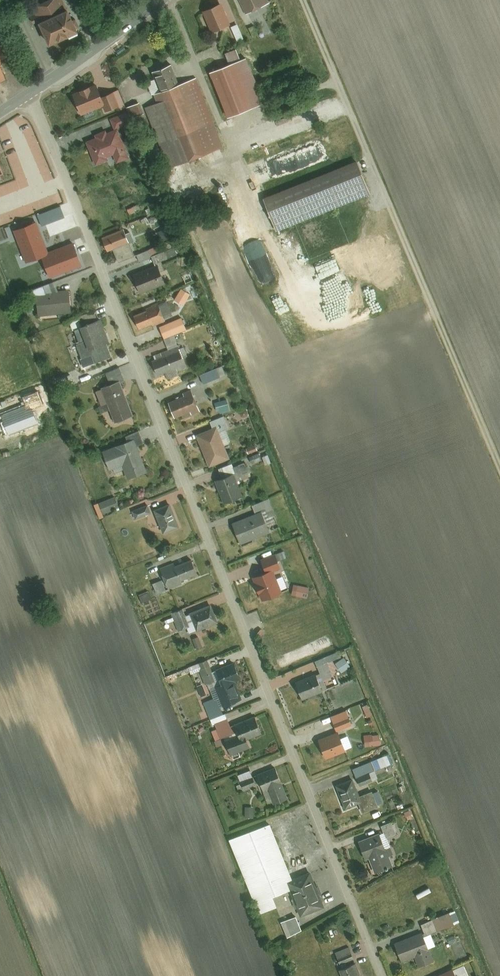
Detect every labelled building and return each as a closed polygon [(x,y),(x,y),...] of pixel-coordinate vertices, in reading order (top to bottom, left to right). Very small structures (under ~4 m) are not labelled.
[(35,6),(42,21),(70,8),(66,0),(48,0),(35,6)] [(247,12),(269,2),(268,0),(242,0),(247,12)] [(221,2),(204,9),(213,31),(230,24),(221,2)] [(52,43),(80,30),(70,8),(42,21),(52,43)] [(239,22),(232,25),(239,40),(245,37),(239,22)] [(242,58),(238,48),(228,52),(232,62),(242,58)] [(232,62),(212,70),(231,117),(268,102),(249,55),(242,58),(232,62)] [(172,63),(157,70),(165,90),(181,83),(172,63)] [(224,145),(197,77),(181,83),(165,90),(158,93),(162,104),(149,109),(172,166),(224,145)] [(76,94),(82,112),(106,103),(103,95),(100,87),(94,89),(93,85),(82,89),(83,92),(76,94)] [(108,109),(124,103),(119,89),(103,95),(106,103),(108,109)] [(131,122),(127,112),(111,118),(115,128),(131,122)] [(98,137),(88,141),(97,165),(108,160),(106,155),(115,151),(119,161),(131,157),(120,128),(108,133),(107,129),(96,133),(98,137)] [(359,161),(266,198),(279,230),(372,193),(359,161)] [(48,255),(49,251),(37,221),(12,230),(25,263),(42,257),(48,255)] [(125,228),(104,237),(109,250),(116,248),(130,242),(125,228)] [(50,276),(82,264),(73,242),(49,251),(48,255),(42,257),(50,276)] [(130,242),(116,248),(121,260),(135,254),(130,242)] [(161,244),(139,253),(142,260),(154,255),(164,251),(161,244)] [(164,251),(154,255),(157,263),(178,255),(175,246),(164,251)] [(179,256),(178,264),(188,265),(189,256),(179,256)] [(159,264),(135,274),(142,291),(166,282),(159,264)] [(71,290),(39,293),(41,315),(73,312),(71,290)] [(190,291),(181,294),(184,302),(192,299),(190,291)] [(160,305),(166,318),(174,315),(169,301),(160,305)] [(160,305),(135,314),(141,328),(166,318),(160,305)] [(183,317),(162,325),(167,338),(176,334),(188,329),(183,317)] [(103,318),(83,325),(88,339),(92,348),(108,342),(112,341),(103,318)] [(180,343),(176,334),(167,338),(171,347),(180,343)] [(78,343),(83,357),(93,353),(92,348),(88,339),(78,343)] [(96,361),(113,355),(108,342),(92,348),(93,353),(96,361)] [(157,358),(155,359),(161,374),(179,367),(180,369),(189,365),(180,345),(156,355),(157,358)] [(224,365),(202,374),(206,383),(227,374),(224,365)] [(125,379),(121,366),(107,372),(111,384),(121,380),(125,379)] [(111,384),(103,387),(109,402),(116,422),(134,415),(121,380),(111,384)] [(97,389),(103,404),(109,402),(103,387),(97,389)] [(186,395),(170,402),(176,417),(193,410),(194,413),(202,409),(193,388),(185,392),(186,395)] [(22,397),(25,405),(26,408),(32,406),(33,410),(44,406),(38,391),(22,397)] [(229,398),(217,401),(220,412),(232,409),(229,398)] [(25,405),(0,415),(8,435),(38,424),(33,410),(32,406),(26,408),(25,405)] [(230,426),(226,416),(212,421),(214,427),(218,425),(220,430),(230,426)] [(214,427),(198,433),(211,465),(231,457),(220,430),(218,425),(214,427)] [(145,442),(141,430),(127,434),(130,440),(136,438),(138,445),(145,442)] [(130,440),(105,449),(112,468),(124,463),(130,478),(148,472),(138,445),(136,438),(130,440)] [(257,444),(248,447),(250,453),(259,450),(257,444)] [(260,452),(251,456),(254,463),(263,459),(260,452)] [(239,476),(251,471),(248,462),(236,466),(238,472),(239,476)] [(236,466),(235,463),(222,468),(225,477),(235,473),(238,472),(236,466)] [(225,477),(218,479),(226,502),(243,496),(235,473),(225,477)] [(117,496),(101,502),(106,513),(122,507),(117,496)] [(270,498),(254,504),(257,513),(263,511),(267,520),(277,516),(270,498)] [(172,503),(156,509),(165,533),(181,526),(172,503)] [(149,504),(134,510),(137,519),(152,513),(149,504)] [(257,513),(236,522),(244,543),(271,532),(267,520),(263,511),(257,513)] [(282,565),(277,553),(263,559),(268,571),(274,569),(282,565)] [(177,566),(183,579),(198,572),(193,559),(177,566)] [(176,562),(162,568),(171,588),(184,583),(183,579),(177,566),(176,562)] [(268,571),(255,577),(265,600),(284,592),(274,569),(268,571)] [(310,586),(299,585),(298,595),(309,597),(310,586)] [(213,604),(192,613),(199,628),(199,630),(220,621),(213,604)] [(182,608),(172,613),(179,629),(189,625),(185,616),(182,608)] [(189,625),(191,631),(199,628),(192,613),(185,616),(189,625)] [(201,635),(194,638),(199,649),(206,646),(201,635)] [(330,662),(343,656),(341,651),(327,656),(330,662)] [(330,662),(327,656),(318,660),(323,671),(325,678),(335,674),(330,662)] [(337,663),(343,670),(352,664),(346,656),(337,663)] [(208,659),(201,662),(203,666),(199,668),(206,683),(217,679),(208,659)] [(243,678),(236,662),(215,670),(218,679),(214,681),(225,705),(243,697),(236,680),(243,678)] [(314,671),(310,662),(287,672),(290,681),(314,671)] [(325,678),(323,671),(318,673),(325,690),(330,688),(325,678)] [(318,672),(298,680),(305,699),(325,690),(318,673),(318,672)] [(205,702),(212,718),(226,712),(215,686),(211,688),(215,698),(205,702)] [(365,705),(369,716),(374,714),(370,703),(365,705)] [(348,709),(333,715),(338,729),(353,723),(348,709)] [(226,712),(212,718),(214,724),(217,722),(229,718),(226,712)] [(251,745),(248,737),(264,730),(257,714),(237,722),(242,734),(227,740),(233,753),(251,745)] [(229,718),(217,722),(223,737),(237,731),(231,716),(229,718)] [(340,731),(320,739),(327,756),(347,748),(340,731)] [(383,734),(373,734),(373,745),(384,744),(383,734)] [(389,753),(355,766),(358,776),(371,771),(392,762),(389,753)] [(278,767),(258,775),(264,790),(270,787),(276,802),(290,796),(278,767)] [(253,768),(239,773),(245,788),(258,783),(253,768)] [(374,779),(371,771),(358,776),(362,784),(374,779)] [(354,777),(338,784),(347,807),(361,802),(364,800),(361,795),(354,777)] [(381,806),(374,790),(361,795),(364,800),(361,802),(365,812),(381,806)] [(255,806),(247,806),(247,817),(255,817),(255,806)] [(393,820),(383,824),(388,836),(398,832),(393,820)] [(271,821),(232,837),(263,913),(280,906),(275,895),(293,888),(290,880),(295,878),(271,821)] [(381,831),(361,840),(368,858),(370,857),(376,872),(395,864),(381,831)] [(295,878),(290,880),(293,888),(304,914),(326,905),(312,871),(295,878)] [(452,912),(424,923),(428,934),(456,923),(452,912)] [(298,914),(283,920),(289,935),(304,929),(298,914)] [(424,931),(397,942),(404,959),(418,954),(422,963),(435,958),(424,931)] [(351,946),(337,952),(342,964),(356,959),(351,946)] [(341,967),(344,975),(364,975),(357,961),(341,967)]
